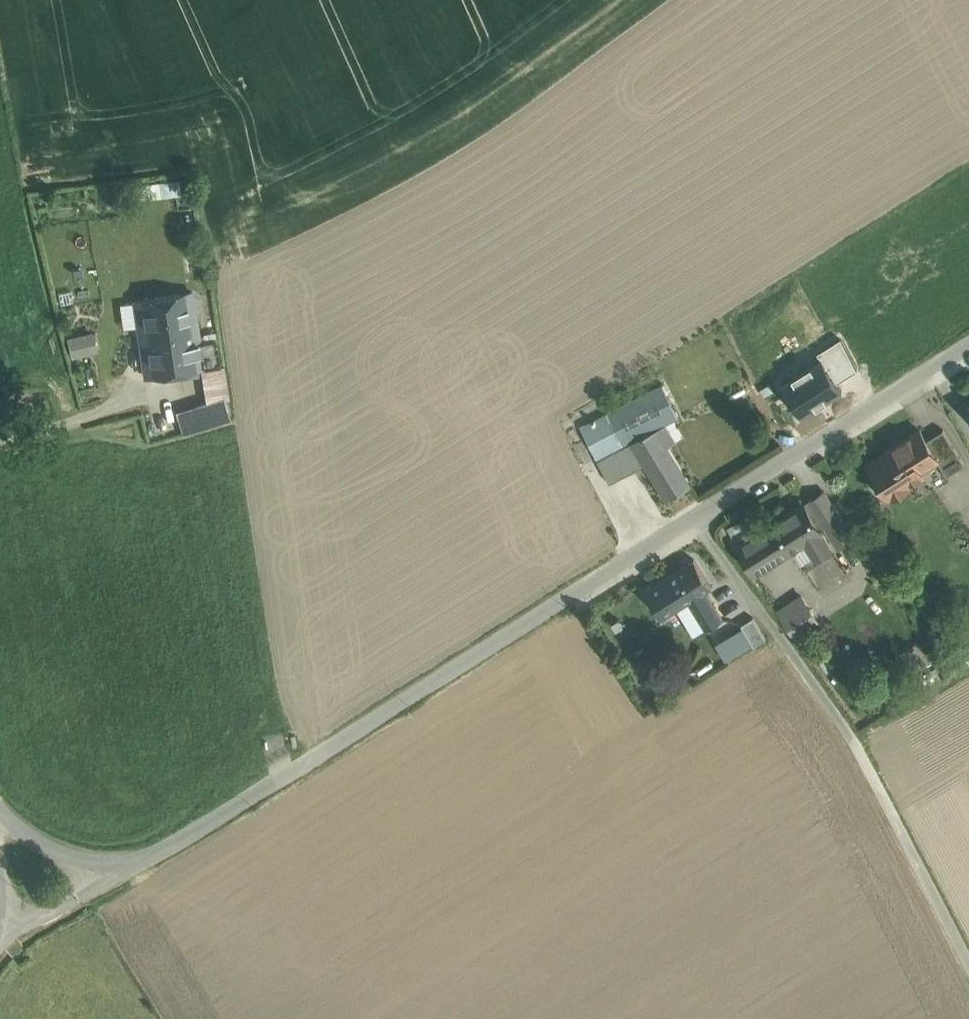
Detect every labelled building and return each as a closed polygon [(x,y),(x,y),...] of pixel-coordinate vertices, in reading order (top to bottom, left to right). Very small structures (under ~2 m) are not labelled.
[(136,301),(141,336),(196,327),(190,292),(136,301)] [(196,327),(141,336),(146,375),(201,366),(196,327)] [(67,334),(72,354),(98,348),(94,328),(67,334)] [(201,372),(206,403),(224,400),(229,399),(228,392),(224,368),(201,372)] [(645,460),(664,496),(687,485),(667,446),(673,444),(663,424),(677,417),(662,388),(585,428),(611,478),(645,460)] [(206,403),(203,405),(207,423),(227,420),(224,400),(206,403)] [(207,423),(203,405),(178,412),(183,431),(207,423)] [(873,458),(867,462),(890,499),(946,465),(923,428),(873,458)] [(828,487),(734,544),(756,580),(812,546),(825,567),(863,544),(828,487)] [(702,558),(657,584),(675,614),(695,602),(711,629),(727,619),(713,595),(722,591),(702,558)] [(799,639),(823,620),(800,589),(775,608),(799,639)] [(715,641),(726,659),(766,634),(754,616),(715,641)]
